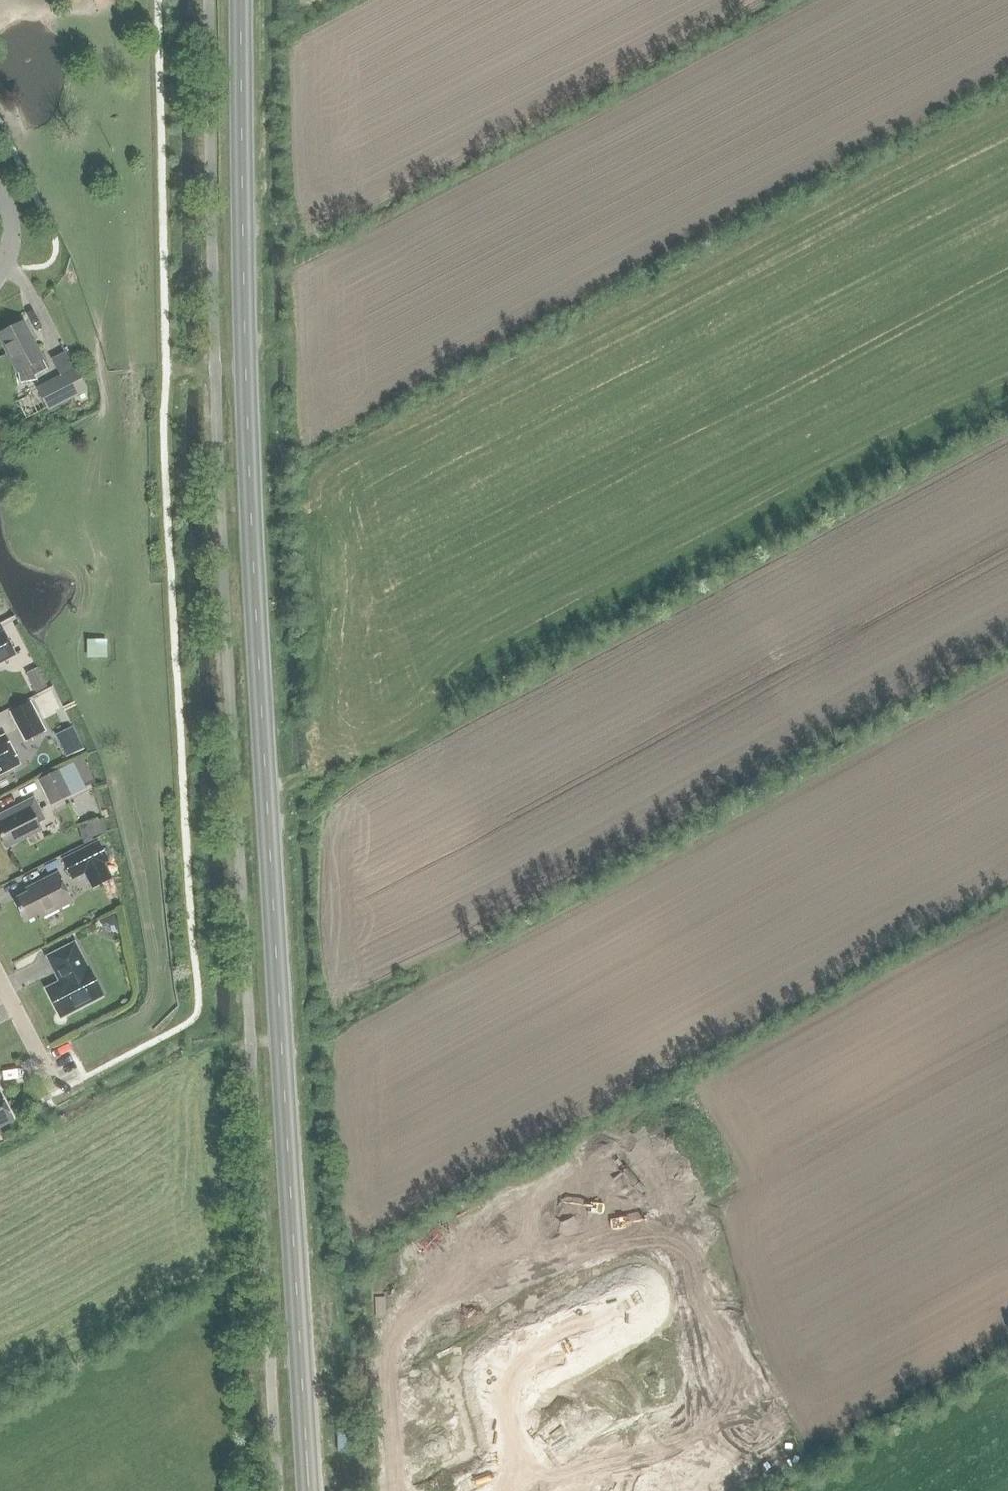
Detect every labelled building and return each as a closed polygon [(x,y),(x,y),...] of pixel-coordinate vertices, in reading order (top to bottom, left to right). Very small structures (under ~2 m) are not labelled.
[(47,369),(42,359),(43,359),(23,322),(0,334),(0,338),(18,372),(18,371),(21,382),(38,379),(35,375),(47,369)] [(75,367),(36,387),(48,411),(87,391),(75,367)] [(0,428),(0,439),(9,434),(5,426),(0,428)] [(17,655),(3,630),(0,631),(0,664),(17,655)] [(112,637),(94,638),(95,655),(113,654),(112,637)] [(39,697),(52,728),(66,723),(53,692),(39,697)] [(30,700),(9,711),(25,742),(46,732),(30,700)] [(12,732),(9,724),(0,727),(0,737),(12,732)] [(0,738),(0,775),(20,765),(5,736),(0,738)] [(39,780),(51,805),(73,794),(60,769),(39,780)] [(38,823),(45,819),(34,798),(2,814),(5,821),(0,823),(0,836),(6,848),(41,830),(38,823)] [(103,819),(88,823),(92,836),(106,833),(107,832),(103,819)] [(71,880),(84,874),(92,890),(113,879),(105,864),(109,861),(99,840),(61,858),(71,880)] [(72,902),(58,873),(35,885),(37,888),(14,900),(25,921),(39,914),(41,918),(72,902)] [(102,996),(88,968),(87,968),(74,943),(47,957),(56,975),(58,977),(60,977),(62,981),(46,989),(61,1017),(102,996)] [(13,1119),(0,1095),(0,1125),(13,1119)]
